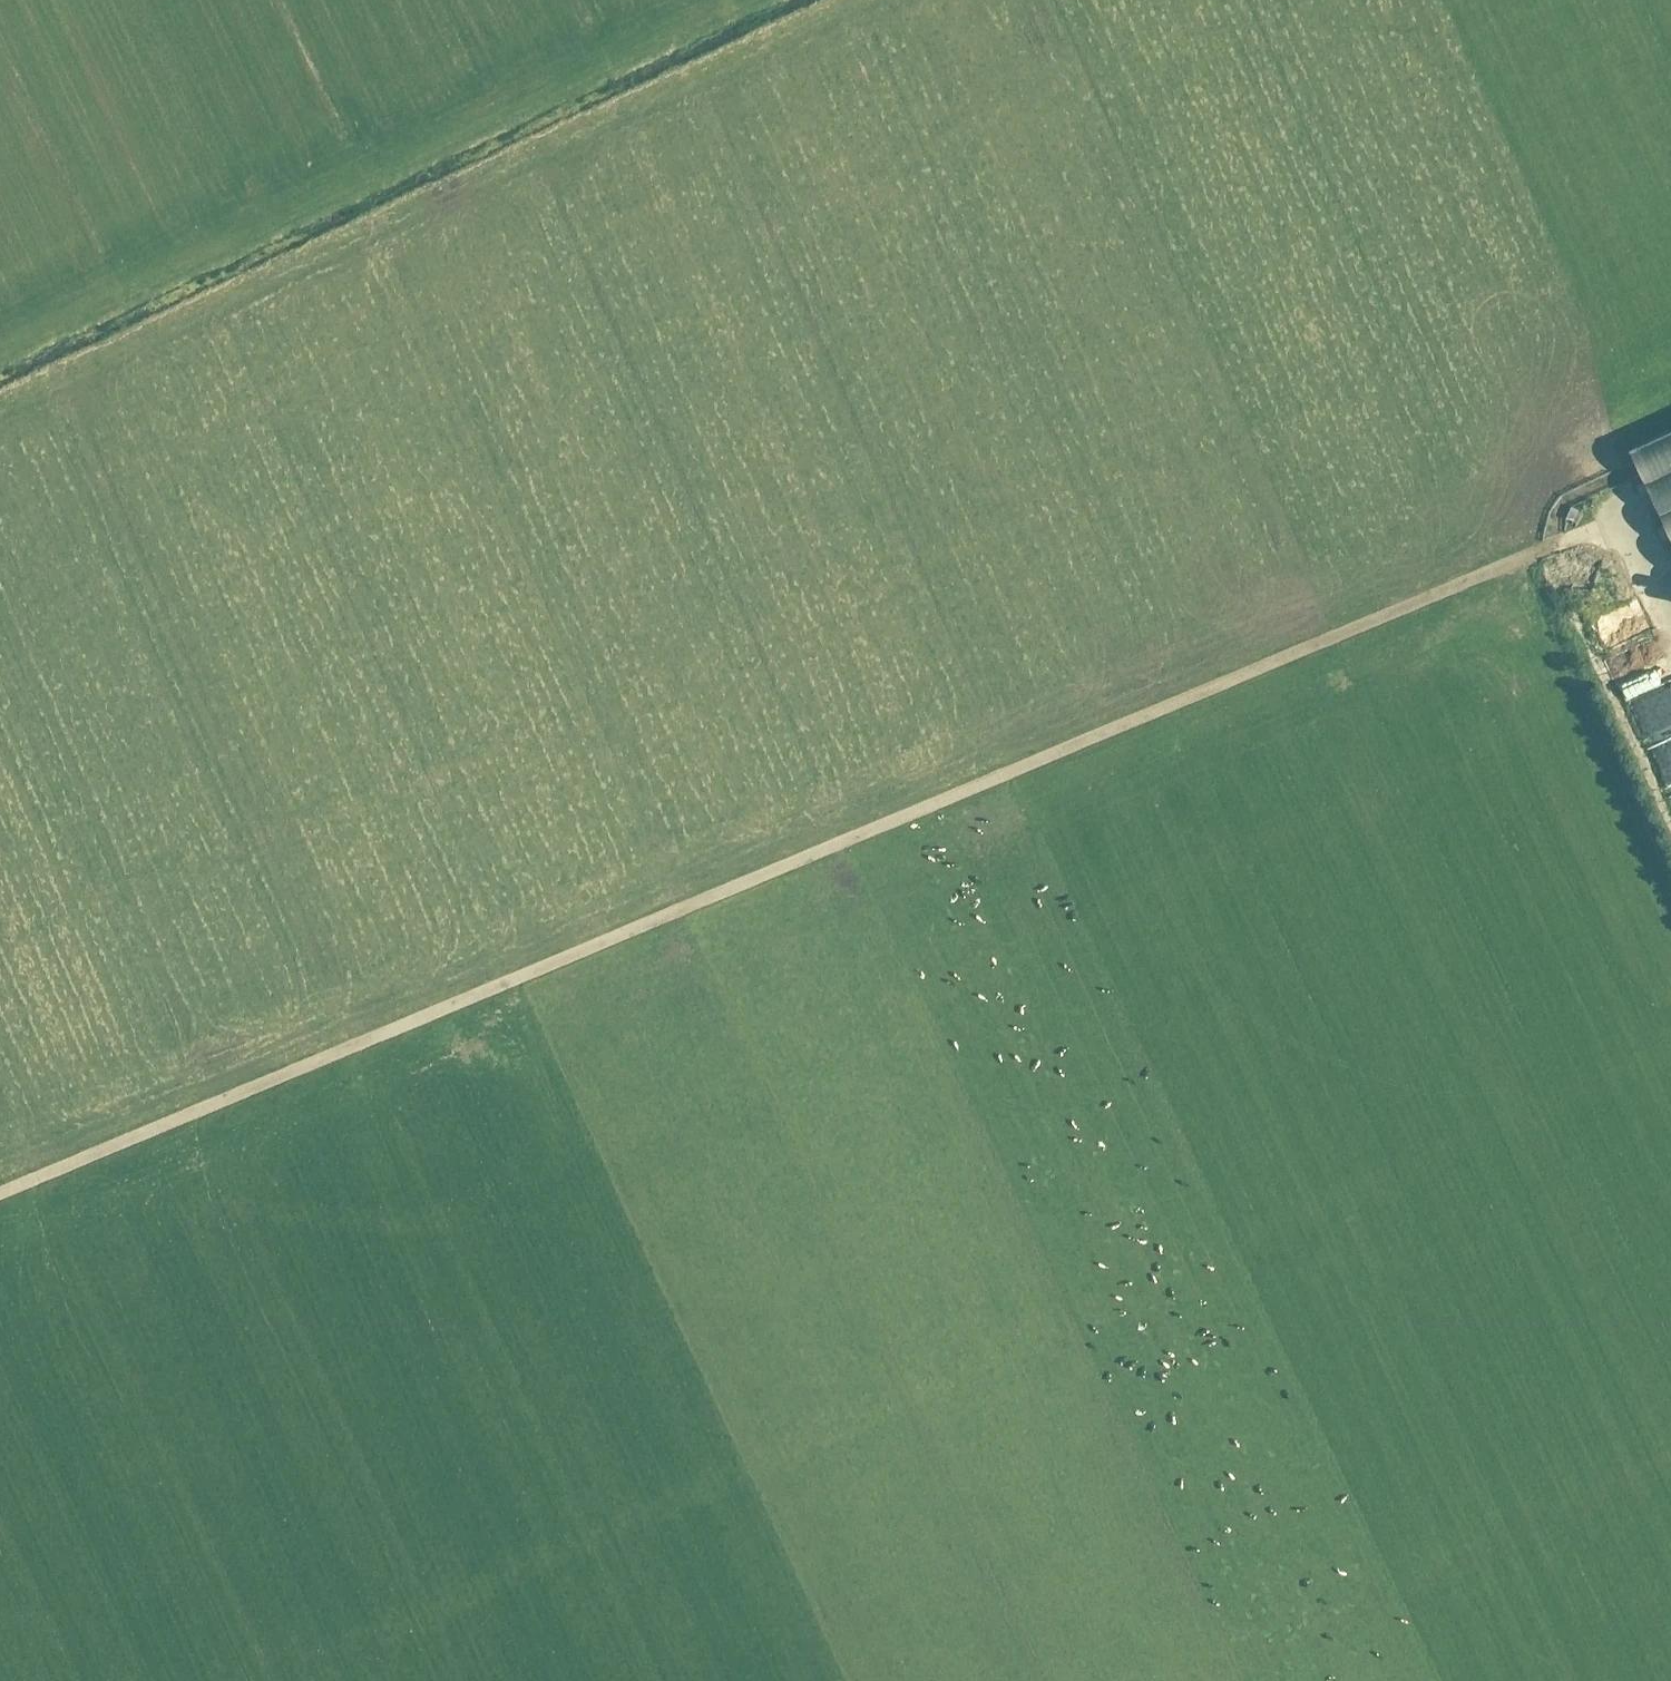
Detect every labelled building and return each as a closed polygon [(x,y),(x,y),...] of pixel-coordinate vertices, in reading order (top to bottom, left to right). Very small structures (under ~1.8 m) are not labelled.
[(1629,447),(1670,538),(1670,428),(1629,447)]
